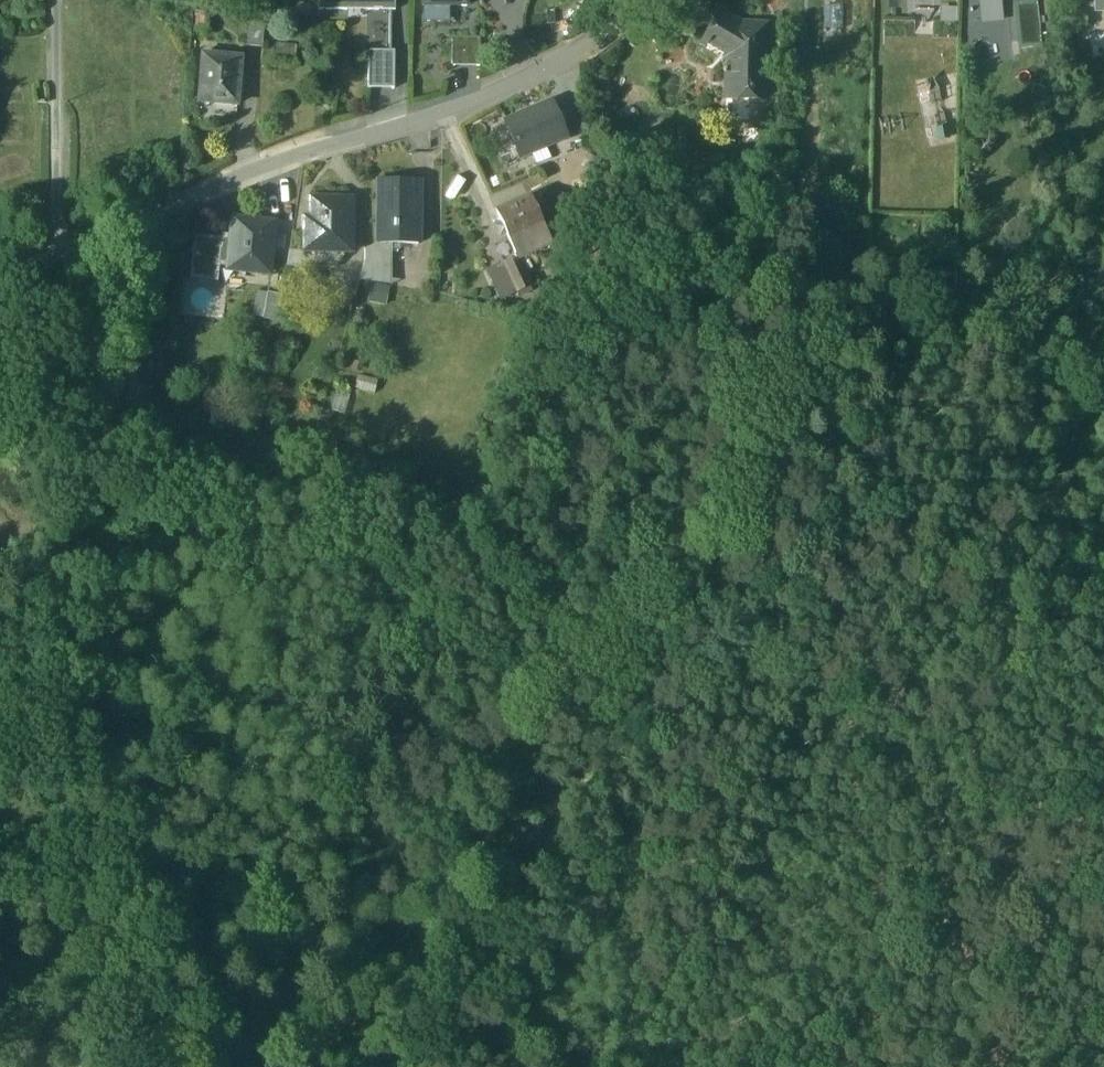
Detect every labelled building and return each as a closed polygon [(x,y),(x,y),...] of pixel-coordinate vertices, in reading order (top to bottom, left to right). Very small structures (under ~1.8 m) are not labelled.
[(318,11),(391,11),(395,11),(395,0),(318,0),(318,11)] [(977,22),(1000,21),(999,0),(976,0),(977,22)] [(1021,44),(1041,43),(1039,0),(1037,0),(1019,1),(1021,44)] [(391,11),(368,11),(368,51),(391,51),(391,11)] [(265,19),(247,15),(245,46),(263,48),(265,19)] [(764,27),(740,27),(719,15),(703,44),(731,60),(731,79),(727,79),(727,99),(764,99),(764,27)] [(208,18),(197,17),(196,33),(207,33),(208,18)] [(517,35),(495,38),(496,49),(519,46),(517,35)] [(480,37),(452,37),(451,66),(480,66),(480,37)] [(296,49),(278,47),(277,61),(294,63),(296,49)] [(391,51),(368,51),(368,88),(394,88),(394,51),(393,51),(391,51)] [(242,59),(204,55),(200,102),(238,105),(242,59)] [(567,135),(552,103),(506,124),(521,156),(567,135)] [(402,179),(380,179),(379,242),(419,243),(420,180),(402,180),(402,179)] [(552,246),(529,196),(498,211),(518,255),(516,255),(517,257),(518,257),(519,259),(520,258),(548,246),(549,247),(552,246)] [(353,197),(311,197),(310,228),(305,228),(305,250),(304,251),(321,251),(349,251),(352,251),(353,197)] [(276,221),(234,217),(232,234),(229,265),(229,268),(271,272),(276,221)] [(222,236),(195,234),(192,277),(219,280),(220,264),(229,265),(232,234),(222,233),(222,236)] [(304,251),(305,250),(289,249),(287,265),(321,266),(321,251),(304,251)] [(349,251),(321,251),(321,266),(336,266),(349,251)] [(371,278),(373,278),(369,298),(384,301),(392,261),(375,257),(371,278)] [(519,259),(518,257),(517,257),(506,263),(519,291),(532,284),(520,258),(519,259)] [(282,294),(268,292),(264,317),(278,319),(282,294)]
